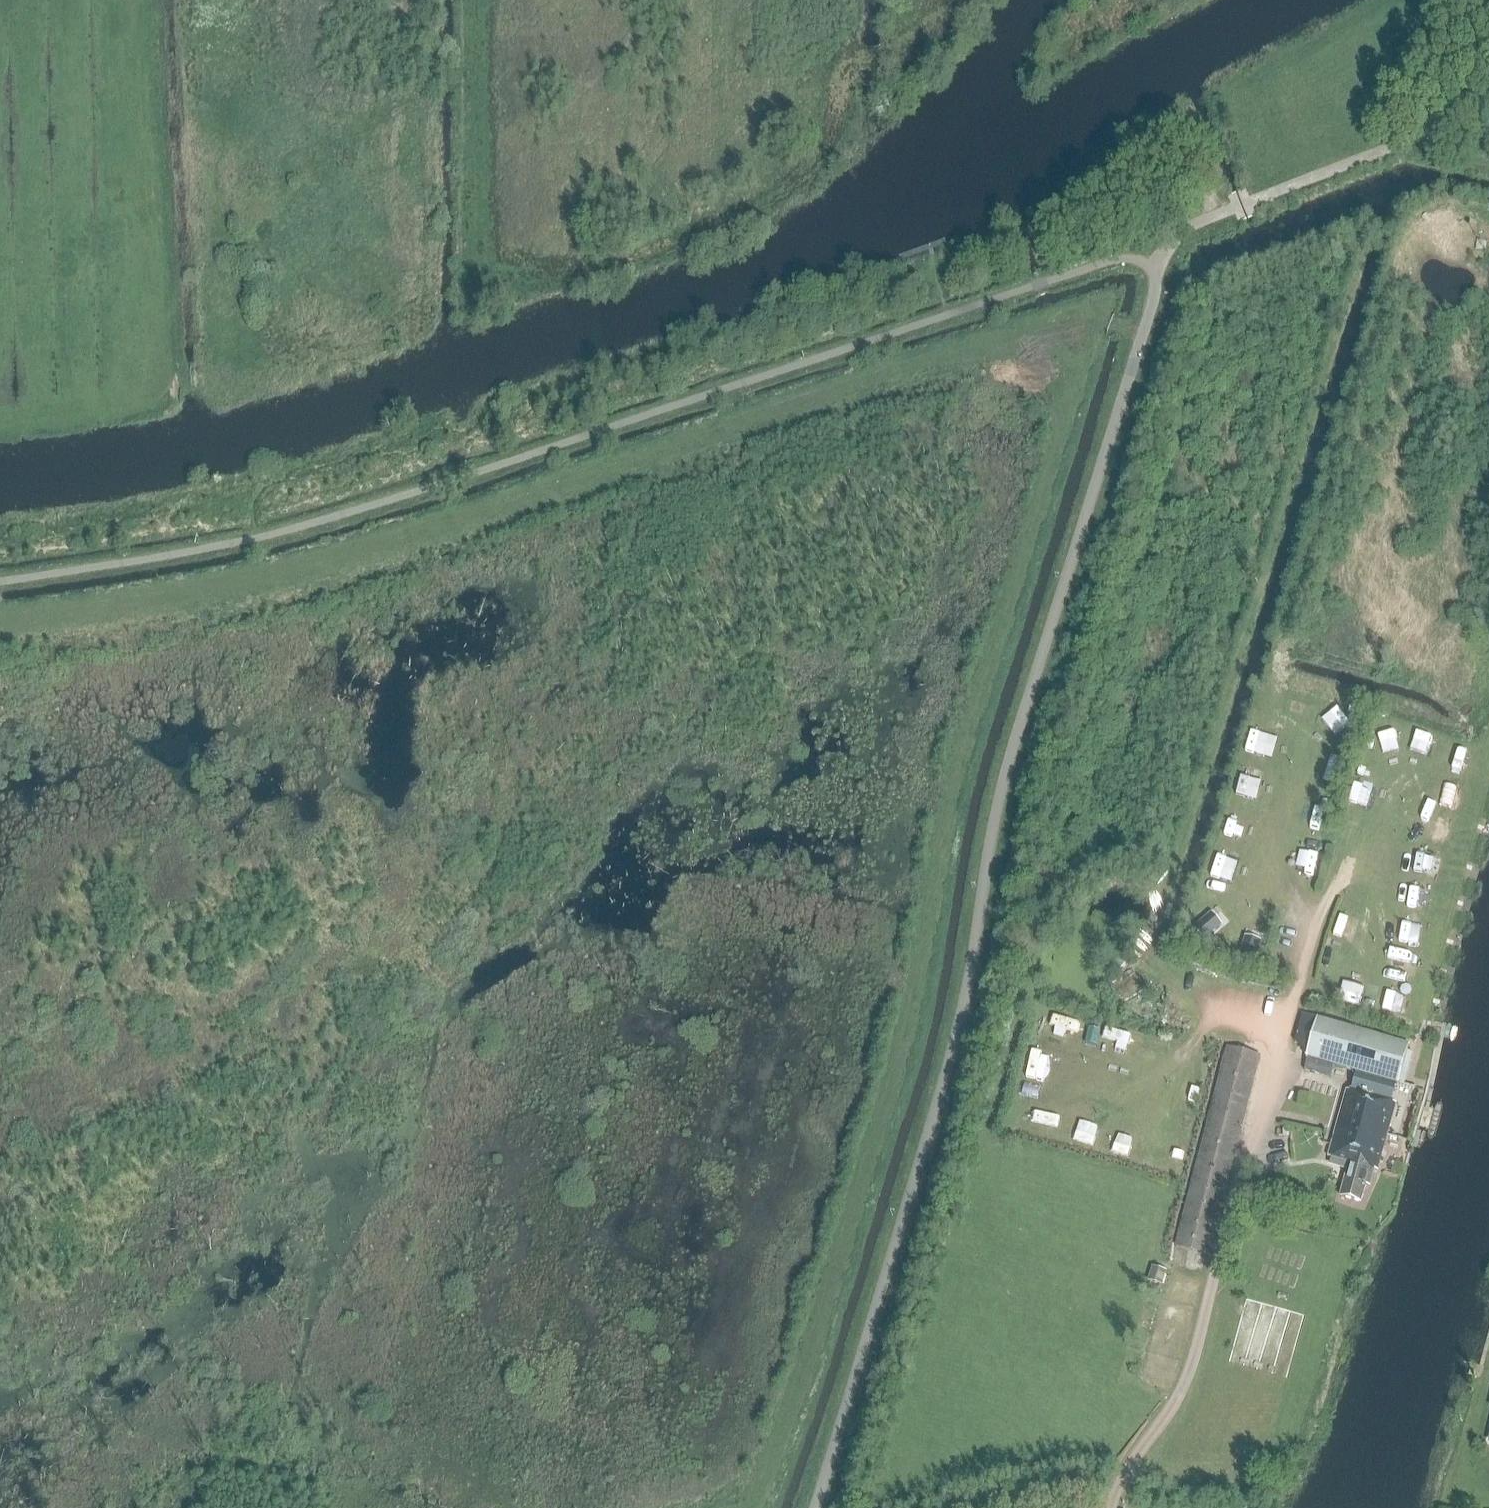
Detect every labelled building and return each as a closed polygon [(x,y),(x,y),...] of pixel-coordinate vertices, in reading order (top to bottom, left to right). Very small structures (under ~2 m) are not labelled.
[(1192,928),(1203,940),(1222,924),(1211,912),(1192,928)] [(1238,959),(1254,963),(1260,940),(1245,936),(1238,959)] [(1313,1017),(1302,1056),(1398,1082),(1408,1043),(1313,1017)] [(1174,1246),(1206,1254),(1258,1056),(1226,1048),(1174,1246)] [(1347,1163),(1342,1181),(1338,1197),(1361,1203),(1366,1185),(1370,1186),(1374,1169),(1377,1170),(1396,1102),(1344,1088),(1326,1157),(1347,1163)]
